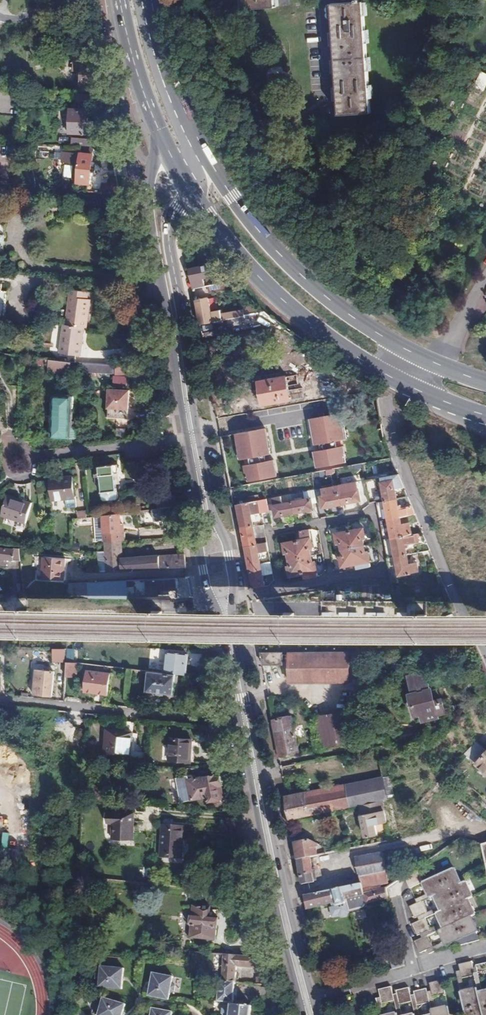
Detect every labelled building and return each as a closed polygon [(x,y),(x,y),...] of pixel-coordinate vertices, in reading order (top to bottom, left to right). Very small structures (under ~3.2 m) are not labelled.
[(242,10),(276,8),(275,0),(242,0),(242,10)] [(370,86),(369,74),(368,58),(367,45),(366,30),(365,16),(364,2),(347,3),(331,4),(332,18),(333,32),(334,46),(335,61),(335,74),(336,89),(337,102),(338,116),(369,114),(372,114),(371,101),(370,86)] [(79,93),(101,94),(100,85),(94,54),(93,49),(75,47),(73,70),(82,71),(79,93)] [(90,110),(71,109),(70,133),(88,134),(90,110)] [(81,156),(95,158),(95,150),(82,149),(81,156)] [(92,184),(95,158),(81,156),(65,154),(63,166),(76,168),(75,180),(78,181),(78,182),(92,184)] [(456,169),(452,178),(459,181),(462,172),(456,169)] [(104,185),(103,193),(119,196),(118,186),(104,185)] [(191,270),(194,289),(201,288),(206,287),(204,279),(212,277),(210,267),(191,270)] [(216,285),(231,282),(226,276),(215,278),(216,285)] [(206,287),(201,288),(202,295),(214,292),(212,286),(206,287)] [(6,319),(8,290),(0,290),(0,319),(6,319)] [(87,328),(89,328),(93,300),(90,299),(91,292),(73,290),(68,325),(87,328)] [(196,305),(200,325),(222,320),(221,312),(221,311),(211,313),(208,299),(196,302),(196,305)] [(221,312),(222,320),(245,315),(263,312),(258,308),(242,311),(242,309),(225,312),(225,311),(221,312)] [(271,336),(292,352),(310,348),(292,335),(279,326),(268,316),(263,312),(245,315),(257,325),(271,336)] [(70,361),(79,362),(80,356),(83,356),(87,328),(68,325),(66,325),(62,354),(64,354),(64,360),(66,360),(70,361)] [(36,357),(35,363),(44,365),(46,359),(36,357)] [(112,373),(112,364),(80,362),(79,372),(112,373)] [(116,377),(130,375),(128,364),(114,366),(116,377)] [(153,376),(151,368),(135,367),(135,376),(153,376)] [(262,409),(304,402),(302,392),(289,394),(289,389),(298,387),(296,377),(286,379),(286,377),(258,382),(259,390),(255,391),(257,398),(260,398),(262,409)] [(111,388),(109,416),(130,417),(131,389),(111,388)] [(50,405),(49,417),(54,417),(53,425),(52,438),(73,438),(76,436),(77,429),(73,427),(70,427),(70,418),(71,408),(73,408),(74,397),(55,396),(55,405),(50,405)] [(247,481),(277,476),(267,426),(235,432),(240,460),(243,459),(247,481)] [(325,440),(327,452),(328,452),(364,445),(363,438),(352,440),(351,436),(325,440)] [(118,465),(100,467),(104,500),(106,501),(117,500),(119,497),(116,475),(120,474),(118,465)] [(402,481),(400,475),(365,482),(369,503),(370,503),(378,501),(378,503),(398,500),(396,490),(405,489),(402,481)] [(75,476),(51,479),(53,500),(68,498),(68,506),(78,505),(77,497),(75,476)] [(342,503),(340,491),(340,487),(323,490),(324,497),(322,497),(324,508),(343,504),(342,503)] [(358,488),(340,492),(343,504),(360,501),(358,488)] [(34,493),(9,491),(7,512),(33,514),(34,493)] [(317,502),(315,491),(312,492),(304,493),(305,498),(293,501),(295,512),(313,509),(312,503),(317,502)] [(268,506),(269,510),(270,517),(295,512),(293,501),(283,502),(282,497),(273,499),(274,505),(268,506)] [(177,507),(176,498),(161,500),(162,509),(177,507)] [(267,500),(239,505),(244,528),(254,527),(252,513),(269,510),(268,506),(267,500)] [(399,507),(398,500),(378,503),(382,521),(401,518),(416,516),(414,511),(413,508),(403,509),(400,510),(399,507)] [(177,507),(162,509),(153,510),(156,528),(180,525),(177,507)] [(105,541),(121,541),(120,514),(104,516),(105,541)] [(382,521),(385,541),(411,536),(409,523),(402,525),(401,518),(382,521)] [(264,524),(254,527),(256,534),(265,533),(264,524)] [(254,527),(244,528),(247,547),(258,545),(256,534),(254,527)] [(364,528),(350,531),(353,547),(364,545),(363,539),(366,538),(364,528)] [(298,541),(301,558),(312,556),(311,549),(313,548),(309,529),(296,531),(298,541)] [(353,547),(350,531),(349,532),(337,534),(339,544),(342,543),(343,550),(353,547)] [(388,559),(407,556),(407,552),(409,551),(409,547),(420,545),(419,535),(411,536),(385,541),(388,559)] [(107,573),(188,568),(186,557),(186,555),(140,557),(122,558),(122,550),(121,541),(105,541),(106,551),(107,573)] [(289,553),(290,560),(301,558),(298,541),(285,544),(286,553),(289,553)] [(258,545),(247,547),(250,565),(261,564),(259,553),(268,551),(267,543),(258,545)] [(353,547),(356,565),(370,562),(369,553),(366,553),(364,545),(353,547)] [(22,560),(22,549),(0,546),(0,557),(22,560)] [(358,570),(356,565),(353,547),(343,550),(344,557),(341,558),(344,573),(358,570)] [(122,558),(140,557),(140,549),(122,550),(122,558)] [(100,574),(107,573),(106,551),(100,551),(99,551),(100,574)] [(41,556),(33,556),(33,572),(41,571),(41,556)] [(66,559),(44,556),(42,578),(64,581),(66,559)] [(301,558),(304,575),(310,574),(311,579),(319,577),(316,563),(313,563),(312,556),(301,558)] [(409,564),(407,556),(388,559),(392,577),(418,573),(417,563),(409,564)] [(301,558),(290,560),(292,567),(289,568),(291,578),(304,575),(301,558)] [(250,565),(255,590),(265,588),(263,575),(272,573),(270,561),(261,564),(250,565)] [(180,600),(195,600),(191,579),(137,581),(138,596),(161,595),(160,590),(179,589),(180,600)] [(70,584),(70,599),(89,598),(89,591),(88,583),(70,584)] [(65,648),(53,647),(52,661),(65,662),(65,648)] [(206,667),(205,657),(169,653),(166,674),(175,674),(187,676),(188,665),(206,667)] [(281,653),(260,653),(263,665),(283,665),(282,653),(281,653)] [(347,653),(289,653),(289,682),(350,683),(350,674),(350,653),(347,653)] [(365,675),(366,653),(350,653),(350,674),(365,675)] [(78,665),(65,664),(64,677),(76,679),(78,665)] [(53,673),(36,671),(33,695),(50,697),(53,673)] [(84,693),(89,693),(89,691),(94,691),(94,694),(99,694),(100,692),(111,693),(113,675),(86,672),(84,693)] [(175,674),(166,674),(149,672),(147,690),(173,693),(175,674)] [(410,676),(412,685),(419,683),(422,694),(432,691),(427,672),(410,676)] [(425,721),(447,715),(443,699),(434,701),(432,691),(422,694),(419,683),(412,685),(415,696),(411,697),(416,715),(422,714),(425,721)] [(350,710),(313,717),(319,749),(357,742),(350,710)] [(292,717),(273,721),(279,755),(298,751),(292,717)] [(133,731),(124,730),(108,729),(106,754),(131,756),(133,731)] [(192,738),(170,737),(169,759),(190,761),(192,738)] [(479,753),(483,749),(475,743),(464,754),(472,761),(479,753)] [(483,749),(479,753),(472,761),(485,773),(485,750),(485,751),(483,749)] [(190,781),(193,804),(210,805),(218,804),(217,800),(221,799),(219,786),(223,786),(221,775),(190,781)] [(221,799),(230,798),(230,795),(226,775),(223,776),(225,785),(223,786),(219,786),(221,799)] [(382,778),(286,797),(290,819),(356,806),(379,801),(386,799),(382,778)] [(379,801),(356,806),(363,836),(375,833),(374,825),(385,823),(383,810),(381,811),(379,801)] [(136,843),(137,817),(110,816),(110,825),(110,826),(115,826),(115,842),(136,843)] [(183,829),(162,828),(161,861),(183,862),(183,829)] [(297,859),(309,857),(318,855),(317,847),(319,847),(318,844),(309,840),(294,843),(297,859)] [(357,859),(362,883),(382,879),(388,878),(384,853),(357,859)] [(301,880),(302,885),(314,883),(309,857),(297,859),(301,880)] [(452,865),(422,880),(429,896),(434,894),(441,908),(437,911),(444,926),(440,928),(447,943),(477,929),(470,913),(474,911),(467,896),(471,894),(464,879),(460,881),(452,865)] [(416,868),(404,876),(409,887),(422,880),(416,868)] [(382,879),(362,883),(365,892),(385,887),(382,879)] [(305,904),(307,909),(330,904),(331,908),(329,908),(331,917),(337,916),(339,917),(346,916),(348,913),(346,903),(345,900),(358,897),(359,900),(366,899),(367,905),(387,898),(385,889),(385,887),(365,892),(362,883),(304,896),(305,904)] [(422,900),(409,906),(414,917),(427,911),(422,900)] [(211,911),(192,909),(191,919),(188,919),(187,929),(191,930),(191,940),(215,941),(217,917),(210,917),(211,911)] [(425,917),(412,923),(417,935),(430,928),(425,917)] [(427,934),(415,940),(420,951),(432,945),(427,934)] [(427,949),(429,953),(444,945),(442,942),(427,949)] [(235,967),(266,969),(264,964),(262,958),(223,955),(221,981),(234,982),(235,967)] [(392,968),(404,964),(402,955),(389,959),(392,968)] [(471,960),(459,962),(462,975),(474,972),(471,960)] [(361,966),(365,977),(375,973),(372,963),(369,961),(363,963),(361,966)] [(477,964),(479,977),(485,976),(485,962),(477,964)] [(121,991),(123,970),(100,968),(100,973),(95,976),(94,980),(99,983),(98,989),(121,991)] [(172,979),(152,975),(148,997),(168,1001),(169,995),(173,993),(174,988),(171,985),(172,979)] [(442,979),(430,982),(432,996),(445,993),(442,979)] [(232,1002),(234,982),(221,981),(218,980),(216,1001),(232,1002)] [(391,986),(379,989),(383,1002),(394,1000),(391,986)] [(478,991),(477,986),(460,990),(466,1014),(485,1014),(485,989),(478,991)] [(409,987),(396,990),(399,1004),(412,1002),(409,987)] [(426,989),(413,991),(417,1005),(429,1002),(426,989)] [(125,1010),(102,1004),(101,1008),(95,1010),(94,1014),(123,1014),(125,1010)] [(252,1008),(231,1006),(231,1008),(224,1007),(221,1009),(221,1014),(251,1014),(252,1008)]
